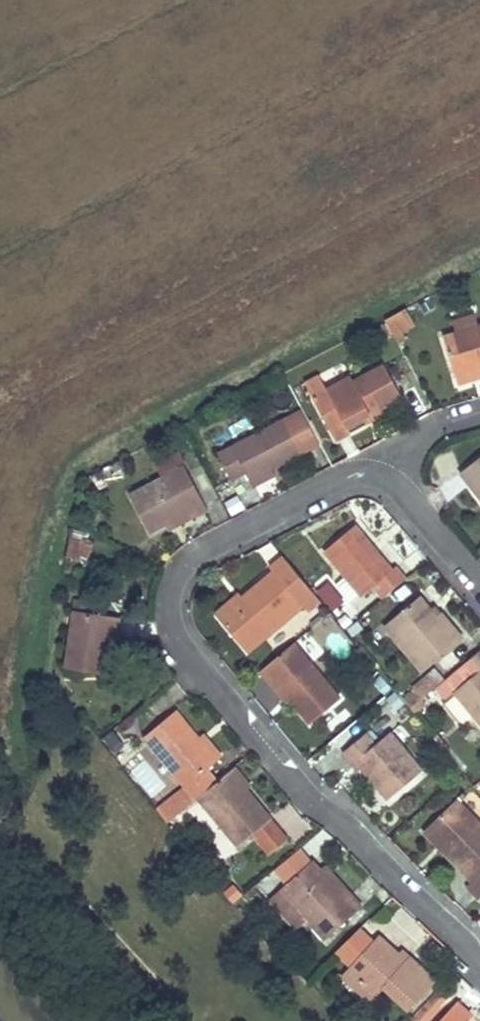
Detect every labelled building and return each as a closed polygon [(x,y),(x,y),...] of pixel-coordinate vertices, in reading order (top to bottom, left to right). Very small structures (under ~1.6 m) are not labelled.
[(405,310),(387,319),(395,335),(413,326),(405,310)] [(443,335),(457,377),(479,370),(479,324),(443,335)] [(351,374),(312,394),(336,440),(368,424),(363,416),(385,405),(401,397),(384,364),(354,379),(351,374)] [(457,377),(459,385),(479,379),(479,370),(457,377)] [(363,416),(368,424),(389,413),(385,405),(363,416)] [(305,410),(219,455),(232,480),(247,473),(251,481),(274,470),(322,444),(305,410)] [(219,455),(202,464),(217,493),(234,484),(232,480),(219,455)] [(461,472),(479,497),(479,458),(461,472)] [(184,464),(130,491),(150,532),(168,523),(191,510),(195,517),(209,510),(184,464)] [(274,470),(251,481),(255,488),(277,477),(274,470)] [(191,510),(168,523),(171,530),(195,517),(191,510)] [(357,527),(318,557),(354,604),(366,595),(375,606),(407,579),(395,566),(392,569),(357,527)] [(87,556),(90,538),(67,534),(64,552),(87,556)] [(308,613),(323,601),(285,556),(272,567),(275,571),(244,597),(219,617),(246,650),(302,604),(308,613)] [(240,593),(215,613),(219,617),(244,597),(240,593)] [(421,596),(385,627),(423,672),(464,639),(443,613),(438,616),(421,596)] [(77,611),(67,670),(108,676),(112,656),(118,658),(124,619),(77,611)] [(295,643),(261,671),(271,684),(277,681),(293,700),(311,722),(341,697),(295,643)] [(460,668),(470,679),(455,692),(479,721),(479,651),(460,668)] [(277,681),(271,684),(288,704),(293,700),(277,681)] [(176,709),(144,735),(195,800),(201,795),(218,781),(207,767),(217,760),(198,738),(176,709)] [(369,734),(346,752),(356,763),(359,761),(391,797),(424,771),(392,732),(378,744),(369,734)] [(204,734),(198,738),(217,760),(222,756),(204,734)] [(273,817),(251,790),(244,782),(249,777),(238,764),(218,781),(201,795),(241,844),(273,817)] [(249,777),(244,782),(251,790),(256,785),(249,777)] [(429,825),(447,844),(442,849),(473,882),(469,887),(479,898),(479,897),(479,825),(456,800),(429,825)] [(429,825),(424,830),(442,849),(447,844),(429,825)] [(315,860),(281,888),(325,939),(365,906),(353,893),(347,898),(315,860)] [(379,935),(347,970),(376,997),(386,987),(410,1010),(436,981),(409,957),(406,961),(379,935)] [(347,970),(343,975),(372,1002),(376,997),(347,970)] [(445,1004),(438,995),(412,1014),(418,1020),(423,1020),(445,1004)] [(439,1020),(466,1020),(473,1014),(458,1000),(439,1020)]
